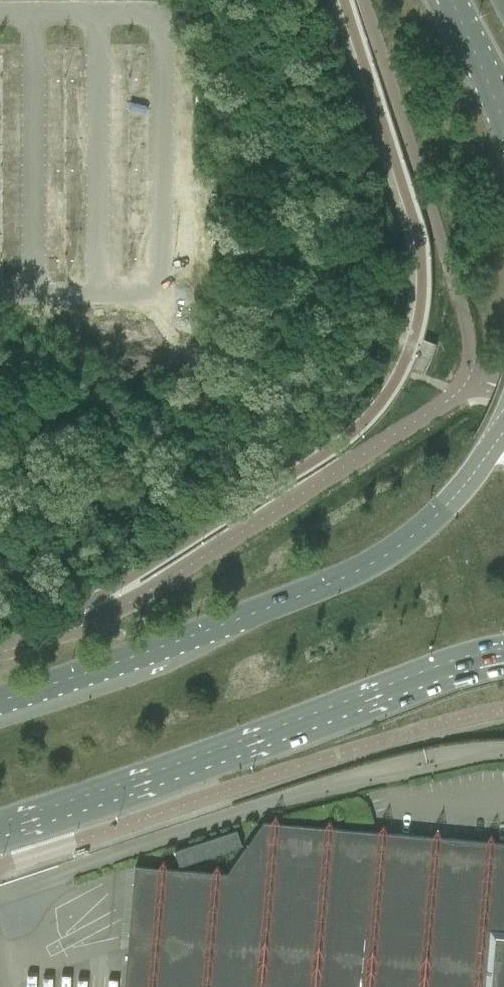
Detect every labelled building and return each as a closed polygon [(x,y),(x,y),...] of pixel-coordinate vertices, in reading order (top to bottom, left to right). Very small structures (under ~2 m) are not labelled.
[(264,822),(228,874),(135,866),(125,986),(503,986),(503,843),(264,822)] [(174,851),(180,866),(242,846),(241,843),(237,830),(174,851)]
